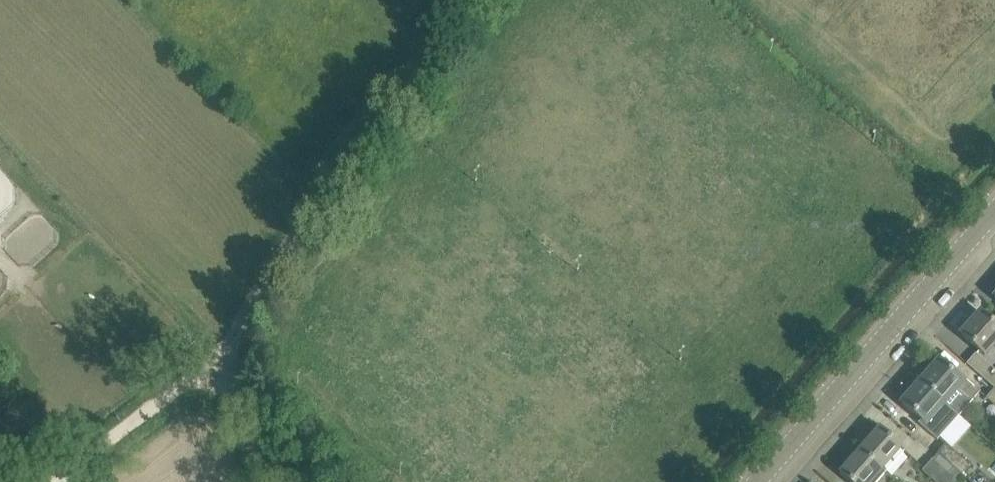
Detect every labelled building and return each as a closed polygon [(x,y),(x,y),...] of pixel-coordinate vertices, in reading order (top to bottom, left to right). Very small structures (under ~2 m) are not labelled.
[(981,312),(961,335),(985,355),(994,344),(994,325),(981,312)] [(976,353),(966,364),(994,388),(994,370),(976,353)] [(959,415),(971,401),(980,391),(961,374),(958,377),(938,360),(920,381),(945,404),(959,415)] [(918,423),(933,436),(937,440),(946,430),(933,418),(945,404),(920,381),(901,402),(921,419),(918,423)] [(994,388),(986,398),(994,406),(994,388)] [(859,450),(885,473),(904,450),(879,428),(859,450)] [(946,444),(938,453),(962,474),(970,465),(946,444)] [(850,481),(877,481),(885,473),(859,450),(840,473),(850,481)] [(938,453),(932,459),(956,481),(962,474),(938,453)] [(922,470),(935,481),(955,481),(956,481),(932,459),(922,470)]
